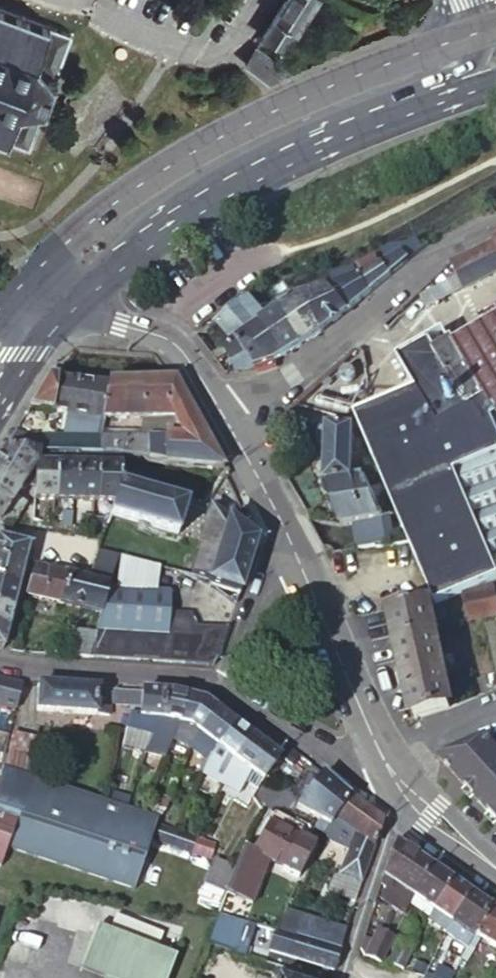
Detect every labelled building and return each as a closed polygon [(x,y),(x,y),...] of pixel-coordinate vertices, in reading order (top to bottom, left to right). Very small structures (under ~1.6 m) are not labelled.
[(265,33),(288,46),(317,1),(315,0),(285,0),(265,33)] [(75,34),(0,6),(0,136),(32,148),(75,34)] [(288,46),(265,33),(263,36),(285,49),(288,46)] [(293,73),(257,46),(246,63),(269,82),(293,73)] [(380,248),(384,257),(401,249),(407,256),(422,247),(420,243),(416,236),(404,242),(391,243),(380,248)] [(458,260),(452,265),(462,287),(463,287),(495,271),(495,241),(458,260)] [(391,274),(409,258),(407,256),(401,249),(384,257),(380,259),(391,274)] [(359,270),(378,260),(374,252),(355,262),(359,270)] [(372,290),(391,274),(380,259),(378,260),(359,270),(358,271),(372,290)] [(334,282),(356,271),(353,265),(331,276),(334,282)] [(372,290),(358,271),(356,271),(334,282),(329,284),(348,310),(372,290)] [(463,287),(465,290),(495,275),(495,271),(463,287)] [(324,331),(348,310),(329,284),(300,292),(324,331)] [(300,292),(279,306),(303,344),(324,331),(300,292)] [(253,298),(249,294),(215,322),(223,331),(231,339),(222,346),(226,355),(234,372),(243,372),(255,370),(276,362),(266,314),(259,306),(253,298)] [(279,306),(266,314),(276,362),(303,344),(279,306)] [(475,335),(471,330),(450,340),(446,331),(399,359),(408,377),(410,380),(415,390),(415,391),(431,420),(460,408),(470,428),(487,423),(495,451),(444,470),(449,484),(464,477),(495,462),(495,324),(475,335)] [(222,346),(212,353),(216,358),(226,355),(222,346)] [(48,375),(30,405),(69,413),(102,419),(104,419),(167,418),(175,424),(198,424),(173,378),(108,379),(108,384),(57,377),(48,375)] [(408,393),(423,426),(431,420),(415,391),(415,390),(408,393)] [(392,512),(405,541),(417,570),(429,599),(490,575),(474,527),(468,516),(459,512),(449,484),(444,470),(495,451),(487,423),(470,428),(460,408),(431,420),(423,426),(408,393),(353,417),(354,420),(374,468),(392,512)] [(69,413),(65,434),(103,435),(104,419),(102,419),(69,413)] [(175,424),(182,436),(205,436),(198,424),(175,424)] [(325,482),(343,525),(355,525),(361,549),(385,545),(405,541),(392,512),(374,468),(355,476),(354,426),(330,425),(329,428),(322,426),(317,430),(316,443),(319,447),(326,447),(324,481),(325,482)] [(17,427),(3,448),(27,449),(27,434),(17,427)] [(167,464),(222,468),(205,436),(182,436),(103,435),(65,434),(27,434),(27,449),(35,450),(57,451),(77,452),(99,454),(121,455),(167,464)] [(35,450),(27,449),(3,448),(0,453),(0,466),(27,479),(28,477),(35,464),(35,450)] [(55,500),(57,451),(35,450),(35,464),(35,476),(34,483),(34,499),(55,500)] [(74,500),(77,452),(57,451),(55,500),(74,500)] [(96,501),(99,454),(77,452),(74,500),(96,501)] [(121,479),(121,455),(99,454),(96,501),(114,501),(119,484),(121,479)] [(495,575),(495,462),(464,477),(449,484),(459,512),(468,516),(474,527),(490,575),(491,575),(493,576),(495,575)] [(9,511),(16,497),(23,485),(27,479),(0,466),(0,506),(9,511)] [(23,485),(34,483),(35,476),(28,477),(27,479),(23,485)] [(240,505),(228,478),(205,511),(207,512),(227,524),(240,505)] [(187,503),(119,484),(114,501),(110,516),(178,535),(187,503)] [(16,497),(9,511),(19,516),(27,502),(16,497)] [(2,523),(9,511),(0,506),(0,523),(2,523)] [(72,526),(73,511),(64,510),(63,524),(72,526)] [(9,511),(2,523),(13,526),(19,516),(9,511)] [(81,528),(92,530),(94,513),(84,512),(81,528)] [(210,581),(210,582),(241,590),(257,542),(227,524),(207,512),(195,552),(198,552),(191,575),(210,581)] [(25,566),(31,545),(0,538),(0,560),(25,566)] [(20,587),(25,566),(0,560),(0,582),(20,587)] [(58,600),(64,572),(31,566),(25,594),(58,600)] [(93,578),(64,572),(58,600),(100,608),(105,580),(93,578)] [(100,608),(95,629),(89,657),(217,659),(227,628),(195,626),(190,613),(169,612),(170,592),(105,580),(100,608)] [(14,607),(20,587),(0,582),(0,603),(14,607)] [(205,601),(234,608),(241,590),(210,582),(205,601)] [(463,595),(470,623),(495,618),(495,593),(495,588),(463,595)] [(9,626),(14,607),(0,603),(0,624),(9,626)] [(391,611),(417,720),(451,711),(426,603),(391,611)] [(3,650),(9,626),(0,624),(0,649),(3,650)] [(89,657),(95,629),(71,628),(67,655),(89,657)] [(488,688),(495,686),(495,680),(495,677),(485,681),(488,688)] [(21,685),(0,679),(0,707),(14,710),(21,685)] [(97,688),(38,684),(37,711),(94,716),(97,688)] [(139,705),(140,690),(97,688),(94,716),(109,717),(110,703),(139,705)] [(139,705),(138,713),(138,716),(157,720),(160,692),(140,690),(139,705)] [(178,724),(185,695),(171,692),(160,692),(157,720),(178,724)] [(204,700),(185,695),(178,724),(185,725),(201,738),(216,710),(204,700)] [(234,723),(216,710),(201,738),(217,751),(234,723)] [(133,727),(137,716),(129,716),(126,732),(127,732),(124,751),(144,756),(152,734),(152,732),(133,727)] [(157,720),(138,716),(137,716),(133,727),(152,732),(157,720)] [(175,734),(178,724),(157,720),(152,732),(152,734),(173,740),(175,734)] [(217,751),(234,763),(250,735),(234,723),(217,751)] [(185,725),(178,724),(175,734),(174,741),(193,756),(201,738),(185,725)] [(152,734),(144,756),(164,760),(173,740),(152,734)] [(174,741),(175,734),(173,740),(164,760),(167,761),(174,741)] [(11,735),(7,764),(32,772),(37,741),(11,735)] [(234,763),(249,775),(266,747),(250,735),(234,763)] [(207,767),(217,751),(201,738),(193,756),(207,767)] [(438,759),(495,824),(495,749),(486,738),(439,759),(438,759)] [(266,747),(249,775),(260,784),(269,771),(280,757),(266,747)] [(286,748),(280,757),(269,771),(305,797),(296,809),(314,823),(322,830),(328,821),(330,823),(334,816),(349,795),(286,748)] [(201,777),(218,790),(234,763),(217,751),(207,767),(201,777)] [(218,790),(235,803),(249,775),(234,763),(218,790)] [(32,772),(7,764),(6,768),(32,775),(32,772)] [(157,818),(4,770),(0,782),(0,867),(1,868),(8,849),(135,890),(157,818)] [(249,775),(235,803),(243,808),(251,795),(260,784),(249,775)] [(334,816),(357,834),(374,845),(383,821),(349,795),(334,816)] [(152,808),(163,812),(170,801),(155,796),(152,808)] [(320,842),(279,814),(265,837),(307,865),(320,842)] [(322,830),(314,823),(308,831),(317,838),(322,830)] [(171,830),(178,833),(179,826),(174,824),(171,830)] [(171,830),(157,825),(153,841),(166,845),(171,830)] [(171,830),(166,845),(189,853),(193,838),(178,833),(171,830)] [(204,835),(195,832),(193,838),(202,841),(204,835)] [(357,834),(347,857),(366,866),(374,845),(357,834)] [(255,854),(270,863),(298,878),(307,865),(265,837),(255,854)] [(215,846),(215,845),(202,841),(193,838),(189,853),(209,859),(215,846)] [(396,841),(381,875),(397,886),(413,853),(396,841)] [(236,868),(227,895),(253,905),(270,863),(255,854),(244,849),(236,868)] [(412,897),(434,867),(413,853),(397,886),(412,897)] [(347,857),(340,871),(362,881),(366,866),(347,857)] [(204,886),(227,895),(236,868),(215,860),(204,886)] [(452,880),(434,867),(412,897),(411,897),(431,911),(452,880)] [(328,890),(353,902),(362,881),(340,871),(338,870),(328,890)] [(397,886),(381,875),(379,883),(386,888),(379,898),(404,915),(407,907),(411,897),(412,897),(397,886)] [(450,924),(470,893),(452,880),(431,911),(450,924)] [(475,936),(490,906),(470,893),(450,924),(473,939),(475,936)] [(431,911),(411,897),(407,907),(427,921),(431,911)] [(490,906),(475,936),(495,950),(495,910),(490,906)] [(427,921),(446,931),(450,924),(431,911),(427,921)] [(217,920),(209,942),(234,950),(244,922),(220,914),(217,920)] [(450,924),(446,931),(469,947),(473,939),(450,924)] [(176,958),(99,928),(83,970),(103,977),(168,977),(176,958)] [(382,964),(393,939),(377,932),(366,957),(382,964)] [(338,949),(297,938),(292,958),(334,970),(340,950),(338,949)] [(403,972),(413,951),(400,945),(390,966),(403,972)]
